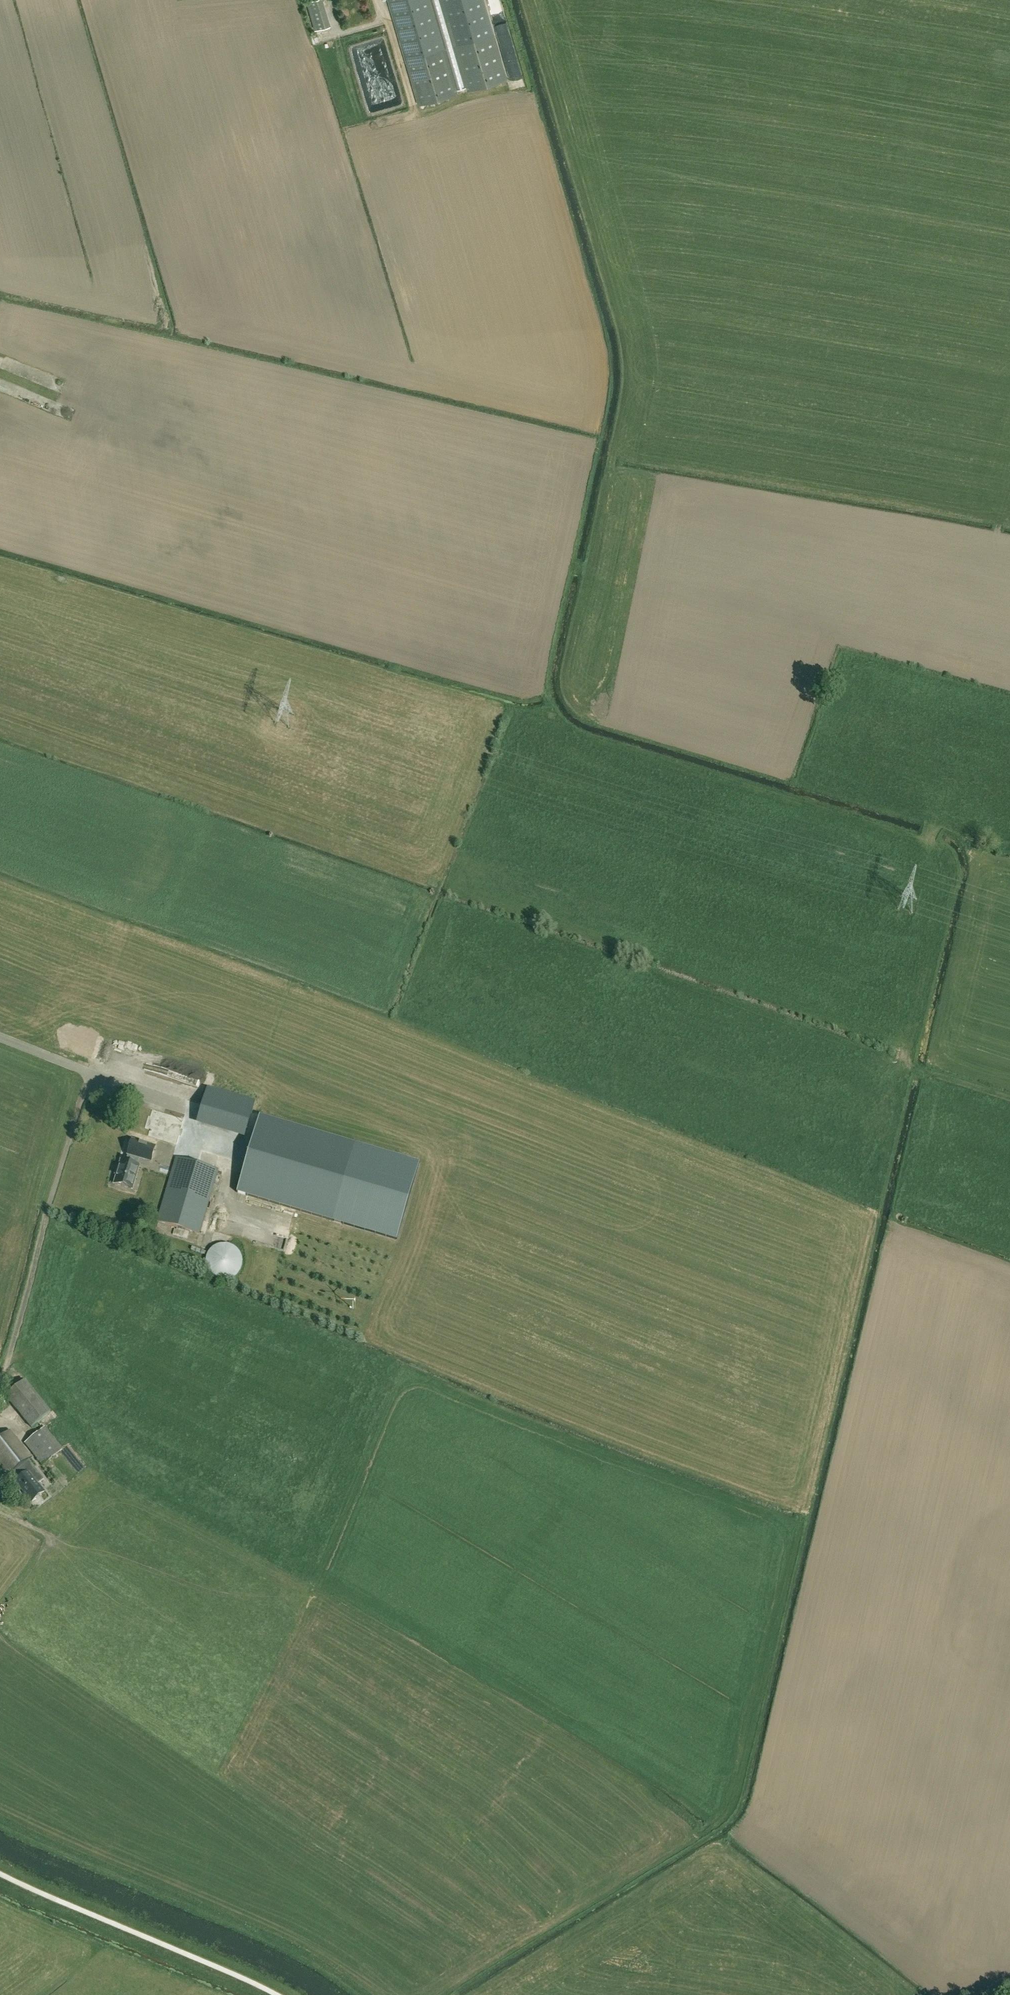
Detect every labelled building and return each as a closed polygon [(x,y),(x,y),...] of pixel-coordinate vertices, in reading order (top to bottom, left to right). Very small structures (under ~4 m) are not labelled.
[(431,0),(389,0),(418,105),(458,94),(431,0)] [(455,47),(467,90),(507,79),(494,36),(484,0),(442,0),(455,47)] [(255,1101),(208,1088),(200,1114),(247,1128),(255,1101)] [(142,1118),(137,1116),(134,1130),(153,1135),(155,1125),(152,1124),(152,1128),(147,1127),(150,1117),(142,1115),(142,1118)] [(420,1164),(260,1116),(238,1193),(397,1240),(420,1164)] [(127,1162),(121,1161),(119,1167),(117,1167),(115,1175),(117,1175),(115,1184),(132,1189),(139,1166),(135,1165),(138,1158),(150,1162),(154,1146),(131,1140),(127,1155),(129,1155),(127,1162)] [(157,1221),(199,1234),(218,1170),(176,1157),(157,1221)] [(32,1428),(51,1413),(25,1381),(6,1396),(32,1428)] [(25,1444),(42,1466),(62,1450),(45,1428),(25,1444)] [(0,1441),(0,1464),(9,1475),(12,1473),(16,1479),(13,1481),(31,1503),(45,1492),(38,1484),(43,1480),(28,1460),(31,1458),(10,1433),(0,1441)]
